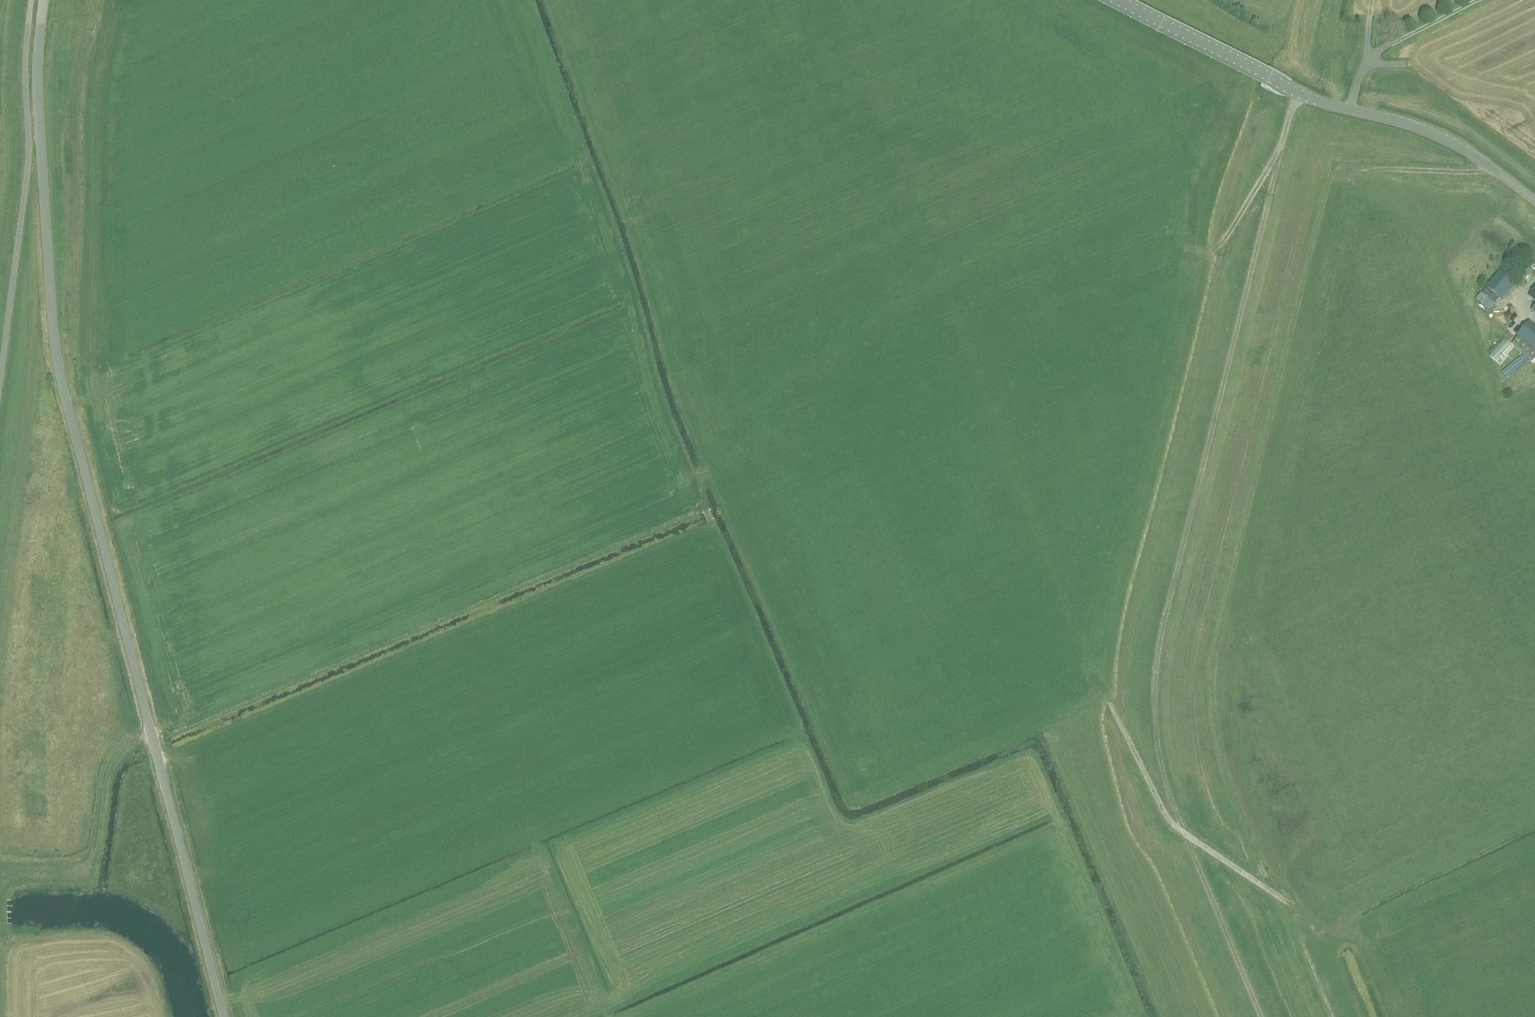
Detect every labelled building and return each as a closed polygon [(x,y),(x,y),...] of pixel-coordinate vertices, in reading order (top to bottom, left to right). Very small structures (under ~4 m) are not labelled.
[(1498,298),(1511,283),(1500,273),(1487,288),(1498,298)] [(1494,303),(1481,292),(1475,299),(1488,310),(1494,303)] [(1528,324),(1518,335),(1514,339),(1534,358),(1534,331),(1528,324)]
